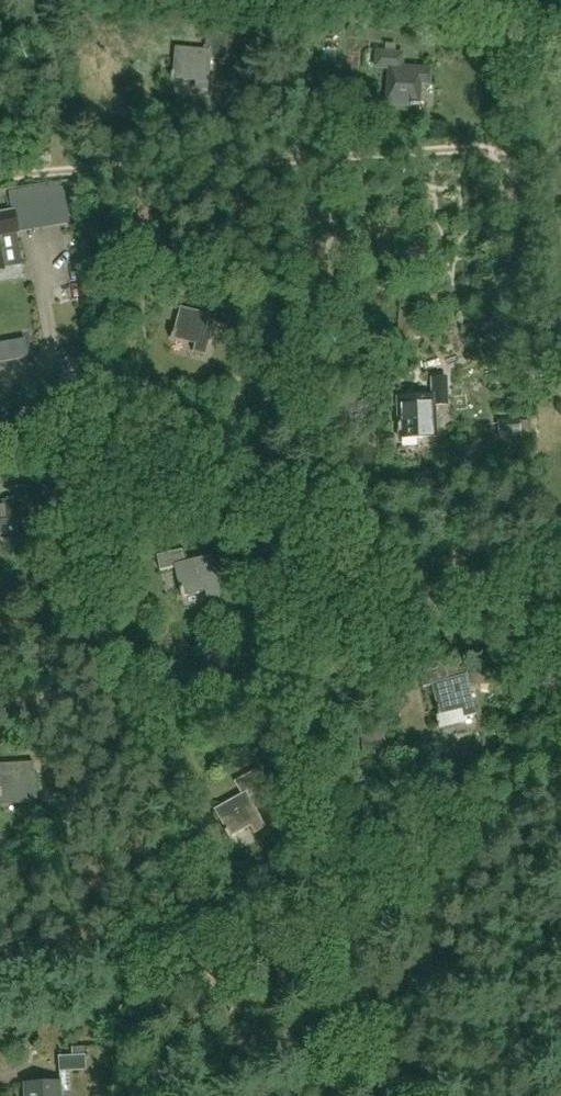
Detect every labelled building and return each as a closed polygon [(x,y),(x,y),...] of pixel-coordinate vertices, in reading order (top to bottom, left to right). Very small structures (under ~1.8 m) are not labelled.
[(205,51),(175,48),(172,81),(196,83),(196,90),(208,92),(211,60),(225,61),(228,36),(206,34),(205,51)] [(378,53),(376,68),(390,69),(386,105),(419,108),(421,84),(430,85),(431,72),(400,69),(402,55),(378,53)] [(4,272),(23,269),(16,233),(69,224),(62,183),(9,192),(13,212),(0,214),(0,273),(4,272)] [(215,316),(181,308),(173,340),(195,345),(193,352),(207,356),(214,325),(228,328),(234,303),(219,299),(215,316)] [(385,328),(383,345),(391,345),(393,329),(385,328)] [(25,337),(12,340),(16,359),(29,356),(25,337)] [(432,380),(433,397),(398,399),(400,439),(435,437),(433,406),(446,405),(444,379),(432,380)] [(521,435),(520,419),(497,420),(498,437),(521,435)] [(420,462),(428,474),(439,467),(431,454),(420,462)] [(29,487),(15,488),(16,502),(0,503),(0,532),(5,531),(6,539),(18,538),(17,517),(31,516),(29,487)] [(0,542),(0,543),(5,567),(26,563),(22,538),(0,542)] [(221,595),(211,556),(197,560),(185,563),(182,550),(157,556),(161,571),(176,567),(183,597),(207,591),(208,598),(221,595)] [(470,676),(449,681),(446,668),(421,674),(424,688),(431,686),(438,717),(464,711),(466,718),(479,716),(470,676)] [(110,717),(111,735),(125,734),(124,716),(110,717)] [(455,731),(456,743),(482,742),(482,730),(455,731)] [(385,735),(361,736),(362,758),(386,757),(385,735)] [(23,805),(36,804),(34,764),(0,765),(0,798),(23,797),(23,805)] [(242,795),(215,811),(227,832),(226,832),(230,840),(251,828),(255,834),(266,828),(246,793),(264,783),(257,770),(234,782),(242,795)] [(59,1072),(86,1071),(86,1055),(58,1057),(59,1072)] [(23,1095),(61,1095),(59,1080),(22,1083),(23,1095)]
